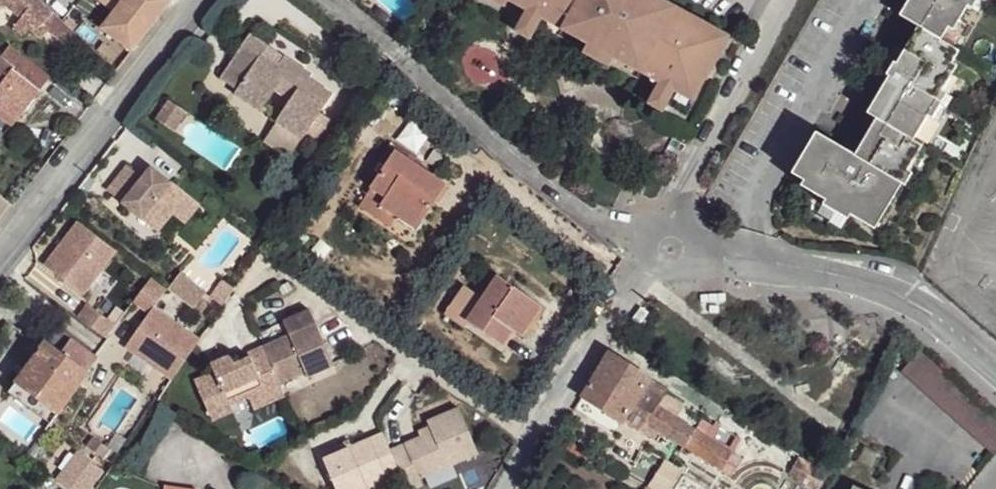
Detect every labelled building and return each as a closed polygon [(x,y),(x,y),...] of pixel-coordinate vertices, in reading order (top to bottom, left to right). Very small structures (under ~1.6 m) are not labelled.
[(3,5),(22,18),(14,29),(23,36),(33,30),(42,25),(49,31),(64,46),(76,33),(41,0),(0,0),(0,9),(3,5)] [(122,0),(100,0),(100,1),(114,12),(102,27),(134,51),(154,23),(122,0)] [(154,23),(173,0),(122,0),(154,23)] [(519,14),(512,28),(527,37),(534,25),(651,89),(643,104),(657,111),(666,99),(683,108),(725,38),(659,0),(495,0),(519,14)] [(892,19),(911,29),(935,43),(942,31),(947,34),(962,9),(968,0),(903,0),(892,19)] [(962,9),(968,12),(975,0),(968,0),(962,9)] [(42,25),(33,30),(42,38),(49,31),(42,25)] [(935,43),(911,29),(859,114),(868,120),(905,142),(922,115),(934,94),(949,70),(944,67),(952,53),(935,43)] [(222,78),(225,81),(239,92),(236,95),(260,112),(275,92),(291,104),(276,123),(300,140),(332,96),(309,80),(311,77),(286,59),(279,67),(264,56),(270,48),(259,40),(252,35),(222,78)] [(0,56),(0,101),(18,114),(48,73),(11,42),(0,56)] [(366,84),(358,77),(319,132),(326,138),(366,84)] [(940,96),(934,94),(922,115),(927,119),(940,96)] [(15,119),(18,114),(0,101),(0,106),(15,119)] [(163,103),(151,120),(168,134),(183,115),(163,103)] [(0,106),(0,115),(11,123),(14,119),(0,106)] [(905,142),(868,120),(848,153),(810,132),(785,173),(798,181),(794,186),(820,201),(847,217),(871,231),(898,188),(906,173),(920,150),(905,142)] [(440,186),(390,152),(366,189),(380,197),(374,206),(394,219),(399,212),(416,222),(440,186)] [(148,186),(125,168),(107,191),(161,235),(175,219),(185,226),(199,208),(157,175),(148,186)] [(157,175),(150,169),(140,180),(148,186),(157,175)] [(911,176),(906,173),(898,188),(903,191),(911,176)] [(842,223),(847,217),(820,201),(816,208),(842,223)] [(416,222),(399,212),(394,219),(409,230),(416,222)] [(175,219),(161,235),(170,243),(185,226),(175,219)] [(114,251),(77,223),(44,267),(82,295),(114,251)] [(168,286),(193,307),(207,291),(182,270),(168,286)] [(199,338),(154,305),(165,289),(149,277),(133,300),(149,311),(125,345),(172,379),(199,338)] [(494,277),(463,321),(497,344),(507,330),(513,332),(533,302),(494,277)] [(220,281),(209,297),(220,306),(233,290),(220,281)] [(85,304),(77,319),(108,335),(116,320),(85,304)] [(258,347),(274,385),(300,373),(302,378),(330,366),(305,311),(279,322),(284,336),(258,347)] [(57,329),(6,399),(46,429),(97,359),(57,329)] [(209,375),(190,384),(207,422),(228,413),(225,407),(244,398),(274,385),(258,347),(242,355),(244,358),(230,365),(226,355),(214,360),(205,365),(209,375)] [(898,370),(994,453),(995,451),(995,417),(917,349),(898,370)] [(223,351),(211,355),(214,360),(226,355),(223,351)] [(647,378),(609,355),(583,398),(621,420),(644,382),(647,378)] [(659,391),(644,382),(621,420),(635,430),(641,421),(651,405),(659,391)] [(274,385),(244,398),(248,411),(279,397),(274,385)] [(692,430),(651,405),(641,421),(681,445),(692,430)] [(422,436),(391,447),(401,471),(410,487),(423,482),(421,475),(454,462),(480,451),(462,406),(430,419),(431,425),(434,431),(422,436)] [(431,425),(420,428),(422,436),(434,431),(431,425)] [(730,455),(692,430),(681,445),(721,470),(730,455)] [(321,451),(336,488),(360,488),(365,487),(385,478),(401,471),(391,447),(382,431),(365,438),(351,446),(338,449),(335,444),(321,451)] [(108,467),(115,450),(86,437),(78,453),(108,467)] [(348,440),(335,444),(338,449),(351,446),(348,440)] [(52,477),(69,488),(94,488),(106,472),(73,449),(52,477)] [(792,457),(782,474),(806,488),(812,488),(821,475),(792,457)] [(454,462),(421,475),(423,482),(457,469),(454,462)] [(51,477),(41,488),(65,488),(51,477)] [(365,487),(366,488),(376,488),(388,484),(385,478),(365,487)]
